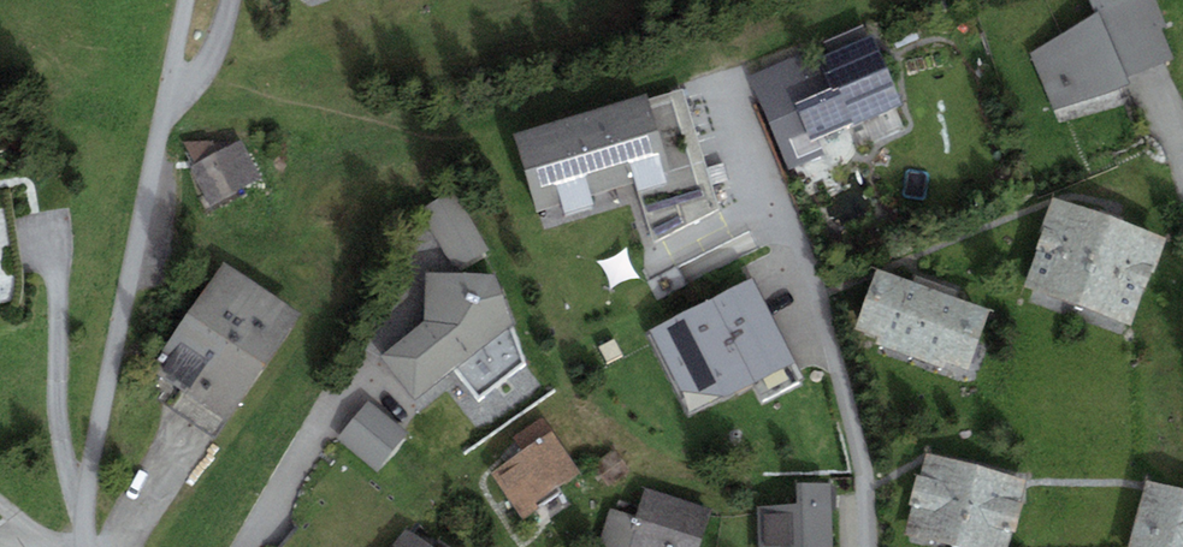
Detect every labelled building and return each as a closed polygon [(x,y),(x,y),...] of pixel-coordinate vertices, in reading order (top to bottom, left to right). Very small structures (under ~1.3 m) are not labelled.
[(1160,63),(1134,0),(1075,0),(1086,28),(1027,52),(1051,109),(1160,63)] [(780,159),(896,110),(866,39),(751,88),(780,159)] [(531,216),(657,177),(635,107),(509,147),(531,216)] [(229,150),(188,172),(206,205),(247,183),(229,150)] [(676,198),(673,217),(696,221),(700,202),(676,198)] [(478,245),(451,201),(425,217),(452,261),(478,245)] [(1145,245),(1039,211),(1014,290),(1120,324),(1145,245)] [(144,382),(213,428),(286,321),(217,275),(144,382)] [(867,278),(849,334),(954,368),(972,312),(867,278)] [(651,332),(692,412),(792,362),(752,281),(651,332)] [(378,359),(413,402),(453,370),(474,399),(519,369),(485,282),(422,282),(417,328),(378,359)] [(399,440),(363,408),(337,436),(373,469),(399,440)] [(487,472),(514,514),(570,479),(543,437),(487,472)] [(923,465),(905,538),(942,546),(996,546),(1011,487),(923,465)] [(1118,546),(1182,546),(1182,505),(1133,492),(1118,546)] [(818,496),(790,497),(790,518),(760,518),(760,546),(819,546),(818,496)] [(643,501),(628,546),(687,546),(696,519),(643,501)]
